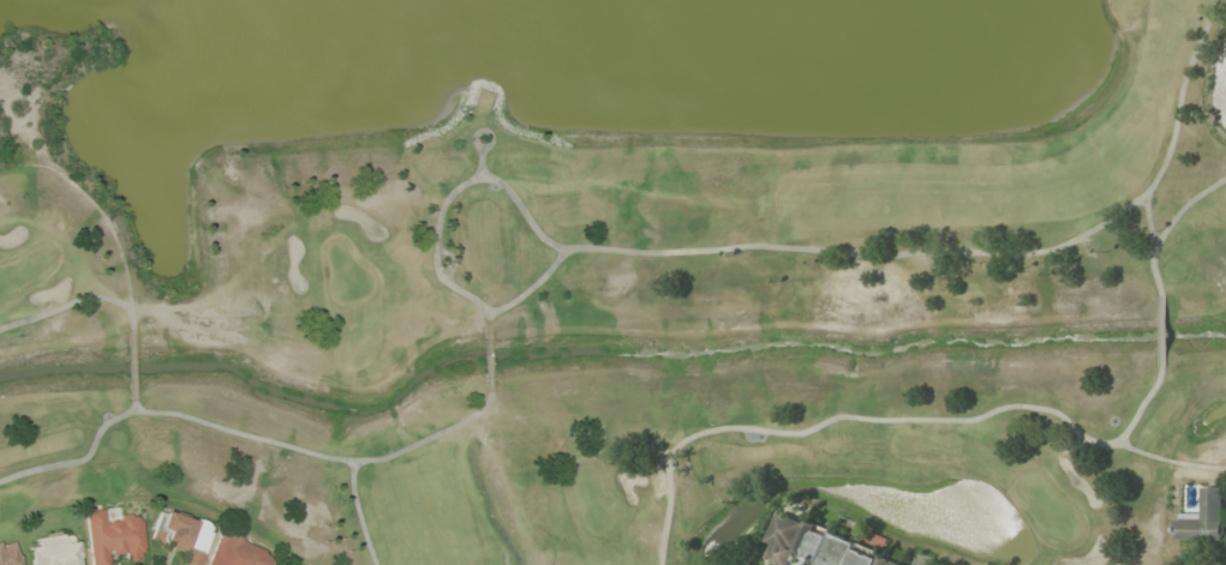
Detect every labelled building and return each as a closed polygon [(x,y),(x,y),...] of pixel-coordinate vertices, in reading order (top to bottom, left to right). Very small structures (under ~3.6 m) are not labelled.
[(1225,487),(1203,487),(1203,515),(1178,515),(1178,541),(1225,541),(1225,487)] [(179,564),(199,564),(211,525),(159,509),(152,531),(164,534),(160,546),(183,552),(179,564)] [(89,564),(108,564),(107,556),(125,555),(126,561),(143,559),(139,515),(103,519),(102,510),(83,511),(89,564)] [(779,515),(765,551),(765,559),(781,564),(905,564),(779,515)] [(270,551),(217,532),(206,564),(265,564),(270,551)] [(30,536),(31,564),(78,564),(76,534),(30,536)] [(0,542),(0,564),(21,564),(12,538),(0,542)]
